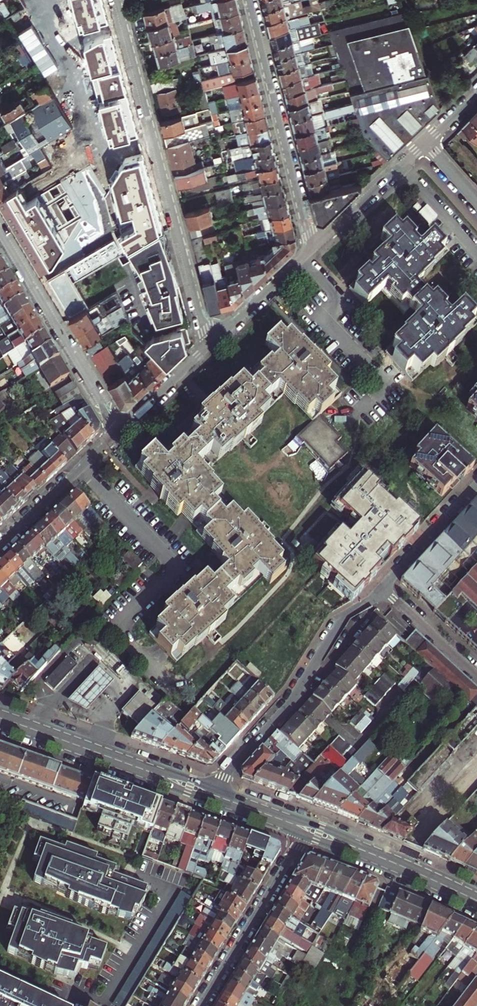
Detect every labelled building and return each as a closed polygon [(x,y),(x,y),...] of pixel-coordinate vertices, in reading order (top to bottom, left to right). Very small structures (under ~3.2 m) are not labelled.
[(1,8),(5,11),(9,13),(10,16),(15,12),(11,6),(8,8),(7,6),(5,7),(2,2),(2,0),(0,0),(0,8),(1,8)] [(107,17),(103,0),(73,0),(79,25),(107,17)] [(145,11),(162,7),(165,6),(172,4),(181,2),(181,0),(152,0),(143,3),(145,11)] [(240,10),(239,4),(238,0),(215,0),(207,2),(183,8),(184,11),(214,3),(215,8),(219,7),(221,15),(240,10)] [(265,9),(290,2),(293,2),(292,0),(263,0),(264,4),(265,9)] [(268,21),(293,15),(290,2),(265,9),(267,17),(268,21)] [(303,7),(305,12),(320,8),(319,3),(303,7)] [(176,18),(172,4),(165,6),(168,20),(176,18)] [(149,25),(168,20),(165,6),(162,7),(145,11),(147,20),(149,25)] [(225,31),(244,26),(243,20),(240,10),(221,15),(207,19),(207,22),(218,19),(219,24),(223,23),(225,31)] [(329,32),(333,43),(337,55),(340,63),(341,67),(343,73),(345,79),(347,85),(350,91),(354,103),(356,110),(359,117),(361,125),(363,130),(365,134),(370,140),(380,151),(388,159),(414,133),(440,108),(428,73),(425,74),(405,13),(329,32)] [(271,33),(296,27),(294,18),(298,16),(298,14),(293,15),(268,21),(270,29),(271,33)] [(318,21),(325,20),(324,14),(307,19),(308,24),(318,21)] [(185,16),(181,17),(185,31),(189,30),(187,24),(185,16)] [(174,34),(179,33),(180,33),(176,18),(168,20),(149,25),(151,36),(152,40),(174,34)] [(274,45),(303,38),(321,33),(318,21),(308,24),(302,25),(296,27),(271,33),(273,41),(274,45)] [(220,41),(222,49),(248,42),(247,36),(244,26),(225,31),(210,35),(211,41),(218,39),(220,41)] [(98,33),(84,42),(110,140),(138,132),(110,30),(98,33)] [(156,53),(178,47),(174,34),(152,40),(155,49),(156,53)] [(305,44),(303,38),(274,45),(276,53),(277,57),(302,51),(314,48),(312,42),(305,44)] [(217,63),(251,55),(250,51),(248,42),(222,49),(209,52),(212,64),(217,63)] [(158,61),(159,65),(180,59),(179,54),(189,51),(190,54),(192,54),(192,56),(195,56),(192,43),(178,47),(156,53),(158,61)] [(333,43),(329,45),(332,56),(337,55),(333,43)] [(279,65),(280,70),(305,63),(308,63),(307,59),(304,60),(302,51),(277,57),(279,65)] [(254,67),(251,55),(217,63),(220,75),(221,77),(245,72),(246,77),(256,74),(254,67)] [(282,78),(283,82),(308,75),(311,75),(310,71),(307,72),(305,63),(280,70),(282,78)] [(221,77),(220,75),(203,79),(206,90),(223,86),(238,82),(257,77),(256,74),(246,77),(245,72),(221,77)] [(332,76),(333,82),(345,79),(343,73),(332,76)] [(285,91),(286,94),(311,88),(308,75),(283,82),(285,91)] [(259,85),(257,77),(238,82),(241,94),(260,89),(259,85)] [(172,78),(151,84),(153,92),(174,87),(172,78)] [(333,82),(325,84),(327,90),(347,85),(345,79),(333,82)] [(241,94),(238,82),(223,86),(226,98),(231,97),(241,94)] [(311,88),(286,94),(288,102),(289,106),(321,99),(319,92),(322,91),(321,85),(311,88)] [(48,98),(43,86),(36,90),(42,101),(48,98)] [(162,108),(180,102),(177,89),(158,94),(161,104),(162,108)] [(262,98),(260,89),(241,94),(231,97),(232,102),(243,100),(244,106),(263,102),(262,98)] [(36,97),(33,92),(24,97),(27,102),(36,97)] [(226,98),(230,110),(238,108),(244,106),(243,100),(232,102),(231,97),(226,98)] [(63,132),(48,98),(42,101),(5,123),(9,129),(17,144),(18,144),(25,155),(33,150),(63,132)] [(291,114),(292,118),(321,111),(318,101),(322,101),(321,98),(321,99),(289,106),(291,114)] [(265,109),(263,102),(244,106),(238,108),(241,120),(266,114),(265,109)] [(321,111),(292,118),(294,126),(296,133),(324,126),(325,126),(323,118),(356,110),(354,103),(321,111)] [(17,112),(12,105),(2,111),(6,119),(17,112)] [(238,108),(230,110),(234,122),(238,121),(241,120),(238,108)] [(189,127),(185,109),(160,116),(163,127),(164,134),(189,127)] [(268,122),(266,114),(241,120),(243,132),(269,126),(268,122)] [(476,115),(474,118),(467,124),(475,131),(476,133),(476,116),(476,115)] [(361,125),(359,117),(349,120),(351,127),(361,125)] [(208,126),(215,125),(213,121),(189,127),(193,139),(210,135),(208,126)] [(468,138),(475,131),(467,124),(461,130),(468,138)] [(217,133),(215,127),(215,125),(208,126),(210,135),(217,133)] [(269,126),(243,132),(236,134),(237,138),(244,136),(246,145),(272,138),(271,135),(269,126)] [(297,140),(299,145),(327,138),(326,132),(328,131),(328,128),(325,128),(324,126),(296,133),(297,140)] [(193,139),(189,127),(164,134),(166,142),(167,146),(193,139)] [(255,149),(256,155),(275,150),(274,147),(272,138),(246,145),(236,148),(237,154),(255,149)] [(327,138),(299,145),(300,152),(302,157),(330,150),(327,138)] [(200,168),(193,139),(167,146),(172,162),(175,175),(200,168)] [(305,169),(333,163),(330,153),(334,152),(333,149),(330,150),(302,157),(304,165),(305,169)] [(275,150),(256,155),(234,161),(236,167),(257,162),(258,168),(278,162),(277,158),(275,150)] [(388,159),(380,151),(373,153),(384,163),(388,159)] [(134,247),(163,229),(143,152),(125,157),(111,177),(121,213),(132,210),(136,223),(44,278),(69,320),(90,307),(76,283),(134,247)] [(3,162),(0,164),(0,183),(26,168),(21,159),(6,168),(3,162)] [(333,163),(305,169),(307,178),(308,182),(343,173),(340,161),(333,163)] [(262,181),(281,176),(281,173),(278,162),(258,168),(228,175),(228,176),(229,183),(261,175),(262,181)] [(200,168),(175,175),(177,181),(208,173),(206,166),(200,168)] [(26,168),(0,183),(0,196),(8,192),(4,186),(14,180),(17,186),(32,177),(26,168)] [(310,190),(311,194),(339,187),(338,180),(351,177),(350,171),(343,173),(308,182),(310,190)] [(283,183),(281,176),(262,181),(243,185),(244,190),(263,186),(265,192),(284,187),(283,183)] [(339,187),(311,194),(317,218),(325,220),(354,192),(362,183),(360,181),(339,187)] [(268,204),(287,199),(286,195),(284,187),(265,192),(252,195),(253,201),(266,197),(268,204)] [(217,192),(220,204),(235,201),(234,199),(231,188),(217,192)] [(10,190),(8,192),(0,196),(0,203),(39,268),(52,261),(58,248),(29,200),(19,206),(10,190)] [(255,207),(268,204),(266,197),(253,201),(255,207)] [(287,199),(268,204),(255,207),(237,211),(238,213),(211,221),(212,226),(240,219),(239,217),(260,212),(261,218),(290,211),(290,208),(287,199)] [(189,226),(205,222),(211,221),(207,207),(185,213),(187,220),(189,226)] [(264,222),(266,230),(293,223),(292,220),(290,211),(261,218),(260,218),(261,222),(264,222)] [(350,284),(367,303),(383,289),(405,313),(411,307),(418,316),(413,321),(414,322),(411,325),(407,328),(402,332),(403,334),(385,350),(412,380),(416,377),(430,364),(434,368),(446,358),(453,364),(460,359),(452,351),(464,341),(462,339),(476,326),(476,319),(464,304),(456,311),(434,287),(433,288),(431,287),(424,279),(435,268),(434,267),(453,251),(436,233),(424,242),(402,218),(384,235),(391,243),(373,259),(375,262),(371,265),(368,268),(350,284)] [(212,226),(211,221),(205,222),(189,226),(190,234),(192,239),(204,235),(214,233),(212,226)] [(244,235),(251,234),(248,222),(241,223),(242,226),(244,235)] [(293,223),(266,230),(269,239),(267,239),(268,243),(274,241),(296,235),(296,232),(293,223)] [(166,242),(163,229),(134,247),(142,274),(156,323),(182,315),(175,288),(177,288),(176,284),(178,283),(172,265),(170,257),(171,256),(166,242)] [(204,235),(192,239),(193,245),(206,241),(206,240),(204,235)] [(275,246),(264,254),(268,273),(284,258),(295,248),(298,241),(296,235),(274,241),(275,246)] [(195,250),(207,247),(206,241),(193,245),(195,250)] [(243,261),(237,263),(245,295),(252,289),(256,285),(251,261),(248,248),(247,246),(243,247),(245,254),(241,255),(243,261)] [(197,257),(209,253),(207,247),(195,250),(197,257)] [(211,259),(209,253),(197,257),(198,263),(211,259)] [(262,257),(251,261),(256,285),(265,277),(268,273),(264,254),(264,253),(261,253),(262,257)] [(245,295),(237,263),(236,258),(233,259),(235,269),(226,271),(227,273),(235,304),(241,299),(245,295)] [(224,307),(214,271),(211,259),(198,263),(204,283),(211,311),(224,307)] [(9,275),(5,268),(1,262),(0,263),(0,280),(9,275)] [(235,304),(227,273),(223,273),(224,278),(220,279),(218,270),(214,271),(224,307),(230,306),(235,304)] [(9,275),(0,280),(0,296),(16,287),(14,283),(9,275)] [(23,299),(21,295),(16,287),(0,296),(0,313),(23,299)] [(90,307),(69,320),(74,326),(77,332),(105,316),(122,306),(116,291),(90,307)] [(23,299),(0,313),(0,328),(13,320),(13,321),(22,316),(20,315),(29,309),(27,306),(23,299)] [(37,322),(33,316),(29,309),(20,315),(22,316),(13,321),(13,320),(0,328),(4,335),(0,337),(0,344),(8,339),(37,322)] [(105,316),(77,332),(82,340),(84,344),(98,337),(110,330),(105,321),(107,320),(105,316)] [(42,331),(37,322),(8,339),(14,351),(44,334),(42,331)] [(237,447),(238,449),(249,438),(255,444),(262,438),(257,431),(265,423),(263,420),(291,394),(300,403),(301,402),(316,418),(302,431),(334,465),(352,448),(341,437),(346,432),(325,410),(346,390),(330,373),(334,369),(308,342),(308,341),(304,337),(302,339),(287,323),(266,342),(274,350),(235,387),(234,386),(214,405),(210,409),(206,413),(208,415),(190,432),(188,430),(161,455),(155,447),(134,466),(168,502),(178,513),(181,510),(189,517),(190,519),(199,529),(198,530),(214,548),(211,551),(214,554),(216,556),(218,558),(222,562),(220,565),(227,572),(218,580),(211,573),(200,584),(194,589),(192,587),(180,598),(179,597),(171,605),(162,613),(166,617),(149,633),(175,661),(192,646),(195,649),(207,637),(215,645),(221,639),(212,630),(224,619),(222,617),(265,578),(272,586),(291,568),(277,554),(280,551),(267,537),(273,532),(267,525),(260,531),(249,519),(245,523),(226,504),(229,501),(221,493),(212,483),(214,482),(205,473),(217,462),(219,464),(237,447)] [(178,332),(143,342),(168,368),(179,357),(188,349),(185,342),(190,341),(186,326),(177,329),(178,332)] [(48,342),(44,334),(14,351),(16,354),(19,353),(21,358),(16,361),(18,365),(51,346),(48,342)] [(84,344),(110,391),(127,380),(122,371),(98,337),(84,344)] [(168,368),(143,342),(136,349),(140,354),(159,376),(164,371),(168,368)] [(57,355),(51,346),(18,365),(20,368),(26,365),(28,369),(26,371),(28,375),(25,376),(26,379),(40,370),(59,359),(57,355)] [(159,376),(140,354),(131,360),(133,363),(149,385),(154,380),(159,376)] [(65,369),(59,359),(40,370),(51,390),(70,378),(65,369)] [(149,385),(133,363),(122,371),(127,380),(139,396),(144,391),(149,385)] [(139,396),(127,380),(110,391),(115,398),(120,405),(127,406),(139,396)] [(79,392),(74,385),(55,396),(62,408),(81,397),(79,392)] [(463,403),(467,406),(458,416),(476,434),(476,385),(470,391),(472,393),(463,403)] [(14,386),(0,394),(0,409),(1,410),(21,398),(14,386)] [(71,410),(77,418),(95,438),(99,434),(100,428),(91,412),(81,397),(62,408),(48,417),(45,418),(50,423),(60,417),(71,410)] [(45,418),(48,417),(41,405),(37,407),(41,413),(44,417),(45,418)] [(41,420),(44,417),(41,413),(37,407),(24,415),(44,438),(67,465),(71,460),(77,455),(63,439),(58,432),(55,430),(49,435),(42,427),(45,425),(41,420)] [(67,435),(63,439),(77,455),(81,451),(85,447),(78,439),(80,438),(73,430),(73,431),(63,420),(60,417),(50,423),(55,430),(58,432),(60,431),(58,428),(60,427),(67,435)] [(67,417),(63,420),(73,431),(73,430),(80,438),(78,439),(85,447),(90,443),(95,438),(77,418),(72,423),(67,417)] [(415,453),(418,456),(410,465),(442,495),(458,478),(461,481),(471,470),(474,467),(435,431),(415,453)] [(38,453),(57,474),(62,469),(67,465),(44,438),(39,442),(43,447),(37,452),(38,453)] [(45,469),(39,474),(47,483),(52,479),(57,474),(38,453),(34,457),(45,469)] [(8,477),(28,501),(33,496),(38,492),(29,483),(19,470),(11,477),(8,473),(6,475),(8,477)] [(329,503),(349,521),(310,562),(319,570),(351,601),(369,583),(413,537),(422,527),(361,470),(351,480),(329,503)] [(39,474),(29,483),(38,492),(44,486),(47,483),(39,474)] [(25,504),(28,501),(8,477),(4,481),(9,486),(10,485),(12,488),(5,494),(19,510),(25,504)] [(8,520),(11,517),(19,510),(5,494),(0,488),(0,510),(8,520)] [(72,493),(67,498),(91,523),(94,527),(103,519),(76,489),(72,493)] [(431,547),(401,580),(420,598),(476,537),(476,497),(431,547)] [(63,502),(59,505),(74,522),(78,518),(86,527),(91,523),(67,498),(63,502)] [(82,539),(86,535),(74,522),(59,505),(55,509),(51,513),(67,530),(70,527),(78,536),(82,539)] [(0,510),(0,522),(3,525),(5,523),(8,520),(0,510)] [(75,539),(67,530),(51,513),(46,517),(43,521),(66,546),(75,539)] [(66,546),(43,521),(37,525),(32,531),(51,552),(60,562),(64,558),(74,568),(81,562),(66,546)] [(78,536),(70,527),(67,530),(75,539),(78,536)] [(24,538),(18,543),(38,565),(46,573),(48,571),(46,569),(50,565),(44,558),(51,552),(32,531),(24,538)] [(38,565),(18,543),(14,548),(10,551),(30,572),(38,565)] [(134,570),(142,562),(128,546),(120,554),(134,570)] [(7,554),(3,558),(17,573),(22,579),(30,586),(37,579),(30,572),(10,551),(7,554)] [(10,580),(17,573),(3,558),(0,560),(0,569),(10,580)] [(433,610),(476,651),(476,563),(433,610)] [(7,593),(15,585),(10,580),(0,569),(0,585),(7,593)] [(17,573),(10,580),(15,585),(22,579),(17,573)] [(91,596),(100,606),(111,595),(105,588),(103,591),(99,588),(91,596)] [(376,623),(370,629),(388,646),(397,637),(378,620),(376,623)] [(362,638),(380,655),(388,646),(370,629),(367,632),(362,638)] [(453,689),(476,710),(476,711),(476,689),(417,632),(405,645),(433,671),(453,689)] [(371,664),(380,655),(362,638),(359,640),(353,647),(371,664)] [(27,646),(22,641),(7,654),(0,646),(0,671),(27,646)] [(27,646),(0,671),(0,688),(1,688),(8,681),(32,658),(35,655),(27,646)] [(38,665),(32,658),(8,681),(14,687),(19,692),(26,685),(56,653),(59,650),(55,647),(53,648),(41,659),(41,662),(38,665)] [(345,656),(363,673),(371,664),(353,647),(350,651),(345,656)] [(53,691),(77,665),(67,656),(43,682),(48,686),(53,691)] [(354,683),(363,673),(345,656),(341,660),(336,665),(338,667),(354,683)] [(250,664),(246,668),(255,677),(259,672),(250,664)] [(86,712),(114,681),(99,667),(68,701),(86,712)] [(354,683),(338,667),(335,671),(329,677),(347,693),(355,684),(354,683)] [(239,680),(264,704),(269,700),(273,695),(244,669),(237,678),(239,680)] [(453,689),(433,671),(421,684),(441,702),(453,689)] [(384,672),(378,678),(389,689),(395,683),(384,672)] [(407,673),(397,684),(402,690),(413,679),(407,673)] [(347,693),(329,677),(327,680),(321,685),(339,701),(347,693)] [(373,683),(384,694),(389,689),(378,678),(373,683)] [(413,679),(402,690),(409,697),(420,685),(413,679)] [(239,680),(230,689),(233,692),(256,714),(260,709),(264,704),(239,680)] [(384,694),(373,683),(367,689),(379,700),(384,694)] [(339,701),(321,685),(319,688),(312,695),(329,711),(339,701)] [(379,700),(367,689),(362,694),(374,705),(379,700)] [(138,727),(156,708),(149,701),(153,697),(147,692),(144,696),(139,692),(121,711),(138,727)] [(233,692),(224,702),(247,723),(252,718),(256,714),(233,692)] [(243,727),(247,723),(224,702),(221,698),(216,703),(207,694),(202,699),(238,733),(243,727)] [(312,695),(304,703),(297,711),(314,727),(322,719),(329,711),(312,695)] [(238,733),(202,699),(193,709),(212,727),(211,728),(214,731),(213,732),(214,734),(218,738),(207,749),(203,745),(199,741),(186,756),(199,760),(205,762),(210,764),(238,733)] [(172,714),(160,703),(156,708),(138,727),(135,731),(131,735),(142,740),(147,741),(167,719),(172,714)] [(212,727),(193,709),(187,715),(184,719),(176,727),(159,746),(164,748),(176,752),(186,756),(199,741),(200,741),(196,738),(193,735),(189,738),(185,734),(188,730),(197,721),(202,725),(197,730),(201,733),(204,736),(211,728),(212,727)] [(357,709),(348,720),(353,724),(363,714),(357,709)] [(411,787),(418,793),(476,731),(476,711),(476,710),(407,783),(411,787)] [(294,714),(288,720),(306,737),(314,727),(297,711),(294,714)] [(370,721),(363,714),(353,724),(360,731),(370,721)] [(154,744),(159,746),(176,727),(167,719),(147,741),(154,744)] [(278,730),(296,747),(306,737),(288,720),(283,725),(278,730)] [(276,746),(281,750),(287,756),(291,760),(293,762),(302,753),(296,747),(278,730),(277,729),(270,736),(278,743),(276,746)] [(185,734),(189,738),(193,735),(188,730),(185,734)] [(343,738),(338,733),(326,745),(329,747),(333,750),(343,738)] [(207,749),(218,738),(214,734),(203,745),(207,749)] [(270,736),(240,770),(242,776),(249,779),(253,780),(281,750),(276,746),(278,743),(270,736)] [(349,744),(343,738),(333,750),(338,755),(349,744)] [(337,812),(357,791),(352,786),(355,783),(352,780),(349,783),(345,780),(374,748),(367,742),(357,752),(347,763),(311,802),(329,809),(337,812)] [(421,743),(412,752),(403,742),(397,748),(412,763),(426,748),(421,743)] [(349,744),(338,755),(347,763),(357,752),(349,744)] [(0,746),(0,773),(84,802),(93,779),(42,761),(26,755),(0,746)] [(287,793),(303,799),(311,802),(347,763),(338,755),(333,750),(329,747),(323,753),(320,756),(328,763),(326,766),(329,769),(324,775),(321,772),(323,769),(315,762),(314,763),(287,793)] [(346,815),(357,820),(394,782),(412,763),(397,748),(357,791),(337,812),(346,815)] [(302,753),(293,762),(291,760),(282,771),(279,769),(277,772),(274,770),(287,756),(281,750),(253,780),(262,783),(280,790),(287,793),(314,763),(302,753)] [(476,789),(476,761),(450,789),(457,796),(464,802),(475,791),(476,789)] [(164,804),(93,779),(84,802),(82,806),(83,806),(82,810),(98,816),(99,812),(105,815),(99,830),(106,833),(105,836),(112,839),(113,835),(115,836),(114,840),(122,842),(123,839),(129,841),(135,825),(138,827),(137,829),(153,835),(164,804)] [(393,797),(401,789),(394,782),(357,820),(364,823),(369,826),(395,799),(393,797)] [(381,831),(391,821),(395,817),(390,813),(407,795),(405,793),(411,787),(407,783),(401,789),(393,797),(395,799),(369,826),(374,828),(381,831)] [(75,831),(78,820),(24,801),(20,812),(75,831)] [(164,804),(153,835),(153,837),(166,842),(167,839),(178,810),(172,807),(164,804)] [(167,839),(180,844),(192,814),(186,813),(178,810),(167,839)] [(434,854),(448,860),(470,837),(453,822),(460,814),(456,810),(419,848),(434,854)] [(201,818),(192,814),(180,844),(187,846),(178,869),(187,872),(206,820),(201,818)] [(403,826),(393,836),(402,840),(417,823),(411,817),(403,826)] [(197,860),(207,863),(209,859),(222,825),(215,823),(206,820),(187,872),(202,878),(204,870),(194,867),(197,860)] [(403,826),(391,821),(381,831),(393,836),(403,826)] [(209,859),(224,865),(237,831),(230,829),(222,825),(209,859)] [(448,860),(458,865),(462,867),(476,851),(476,830),(470,837),(448,860)] [(237,876),(247,847),(251,836),(244,833),(237,831),(224,865),(223,868),(232,874),(234,875),(237,876)] [(255,850),(246,870),(253,874),(253,875),(258,878),(258,877),(264,880),(270,870),(281,852),(278,846),(257,838),(251,836),(247,847),(255,850)] [(118,865),(61,845),(60,849),(39,842),(32,862),(39,865),(33,882),(99,913),(131,921),(150,890),(132,884),(135,876),(116,869),(118,865)] [(476,873),(476,872),(476,851),(462,867),(472,871),(476,873)] [(160,856),(147,852),(145,857),(158,862),(160,856)] [(287,886),(305,897),(307,894),(326,863),(310,856),(307,858),(303,860),(287,886)] [(319,902),(321,898),(324,892),(339,868),(332,865),(326,863),(307,894),(319,902)] [(348,871),(339,868),(324,892),(336,896),(332,902),(321,919),(327,923),(334,913),(357,875),(348,871)] [(253,874),(246,870),(241,879),(258,889),(261,884),(264,880),(258,877),(258,878),(253,875),(253,874)] [(234,875),(229,884),(235,888),(241,879),(237,876),(234,875)] [(334,913),(348,922),(368,879),(362,877),(357,875),(334,913)] [(235,888),(253,898),(256,893),(258,889),(241,879),(235,888)] [(372,904),(379,888),(376,882),(368,879),(348,922),(346,926),(359,932),(372,904)] [(303,901),(305,897),(287,886),(283,893),(281,897),(298,908),(307,913),(311,906),(303,901)] [(253,898),(235,888),(231,896),(247,907),(250,902),(253,898)] [(431,904),(422,901),(393,889),(384,911),(392,914),(409,921),(421,927),(431,904)] [(245,910),(247,907),(231,896),(229,895),(223,891),(218,900),(242,915),(245,910)] [(193,900),(180,892),(112,1004),(115,1005),(129,1005),(130,1005),(193,900)] [(332,902),(336,896),(324,892),(321,898),(332,902)] [(298,908),(281,897),(277,903),(274,907),(292,918),(298,908)] [(208,900),(205,905),(208,906),(237,924),(240,919),(242,915),(218,900),(216,903),(215,905),(208,900)] [(437,907),(431,904),(421,927),(420,930),(429,935),(418,950),(415,947),(410,954),(418,961),(454,915),(437,907)] [(237,924),(208,906),(203,915),(232,932),(234,928),(237,924)] [(292,918),(274,907),(271,914),(268,918),(314,946),(320,936),(301,924),(292,918)] [(307,913),(298,908),(292,918),(301,924),(303,920),(307,913)] [(75,929),(35,915),(34,919),(13,911),(6,932),(13,935),(7,952),(54,973),(74,979),(81,967),(98,972),(106,949),(90,943),(92,939),(73,932),(75,929)] [(229,936),(232,932),(203,915),(202,914),(196,924),(197,925),(226,942),(229,936)] [(409,921),(392,914),(389,921),(406,929),(409,921)] [(455,937),(467,921),(461,918),(454,915),(418,961),(409,973),(402,982),(405,984),(409,978),(410,979),(412,976),(418,980),(434,960),(433,959),(441,949),(439,947),(444,941),(450,934),(455,937)] [(268,918),(266,922),(262,929),(280,940),(281,938),(309,954),(314,946),(268,918)] [(458,956),(476,931),(476,926),(474,925),(467,921),(455,937),(450,944),(447,948),(458,956)] [(320,922),(316,929),(322,932),(326,925),(320,922)] [(223,946),(226,942),(197,925),(191,935),(220,952),(223,946)] [(280,940),(262,929),(259,934),(255,940),(280,955),(288,959),(290,955),(289,955),(293,948),(280,940)] [(450,989),(476,954),(476,931),(458,956),(450,965),(457,970),(453,975),(443,987),(448,991),(450,989)] [(455,937),(450,934),(444,941),(450,944),(455,937)] [(191,935),(185,945),(196,952),(214,962),(218,956),(220,952),(191,935)] [(280,955),(255,940),(252,945),(249,950),(274,966),(280,955)] [(326,954),(314,946),(309,954),(307,956),(302,966),(314,973),(326,954)] [(274,966),(249,950),(246,955),(242,961),(267,976),(272,979),(276,971),(275,970),(277,968),(274,966)] [(193,956),(185,951),(182,957),(207,972),(212,966),(214,962),(196,952),(193,956)] [(298,951),(292,962),(302,966),(307,956),(298,951)] [(476,979),(476,954),(450,989),(462,998),(476,979)] [(207,972),(182,957),(175,968),(201,983),(204,978),(207,972)] [(267,976),(242,961),(239,967),(236,972),(261,987),(267,976)] [(165,969),(180,978),(176,983),(194,994),(198,987),(201,983),(175,968),(168,963),(165,969)] [(261,987),(236,972),(233,977),(229,983),(257,999),(260,994),(257,993),(261,987)] [(68,1005),(66,1005),(24,986),(22,989),(14,985),(16,982),(0,975),(0,1005),(68,1005)] [(161,979),(174,987),(171,992),(189,1003),(191,999),(194,994),(176,983),(163,975),(161,979)] [(288,975),(282,985),(288,989),(294,978),(291,976),(288,975)] [(476,979),(462,998),(456,1005),(476,1005),(476,979)] [(229,983),(226,987),(223,993),(244,1005),(253,1005),(257,999),(229,983)] [(288,989),(282,985),(277,996),(282,999),(283,997),(288,989)] [(155,988),(152,993),(174,1005),(187,1005),(189,1003),(171,992),(168,996),(155,988)] [(162,1005),(174,1005),(152,993),(149,997),(162,1005)] [(220,997),(217,1004),(220,1005),(244,1005),(223,993),(220,997)]
